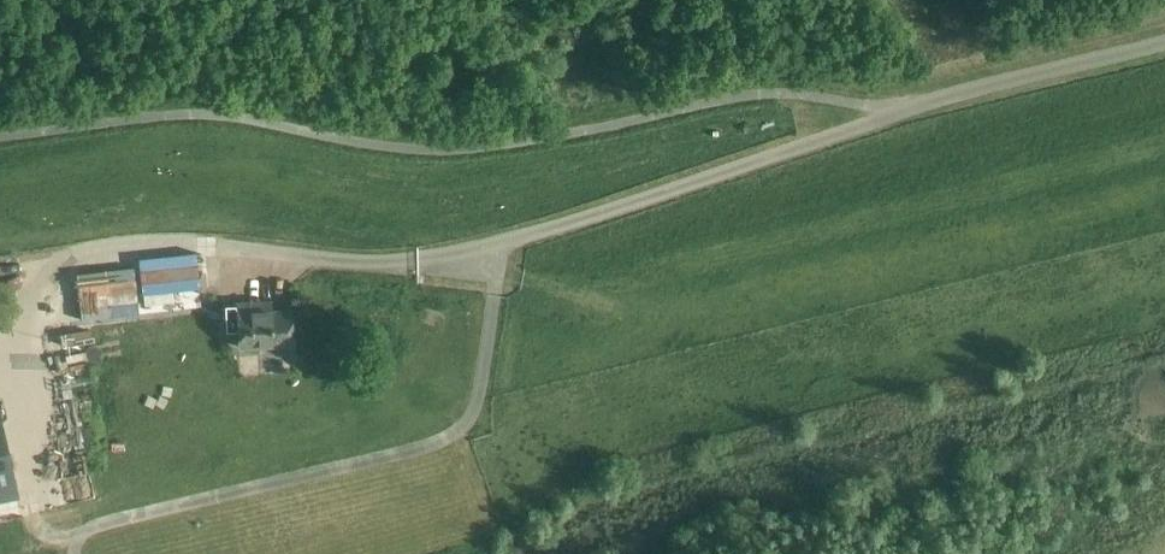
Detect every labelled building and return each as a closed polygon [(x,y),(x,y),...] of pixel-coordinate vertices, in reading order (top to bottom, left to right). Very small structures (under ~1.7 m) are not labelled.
[(225,338),(237,338),(237,354),(290,354),(290,321),(261,321),(261,311),(237,311),(237,313),(225,313),(225,338)] [(17,496),(0,423),(0,500),(17,496)]
